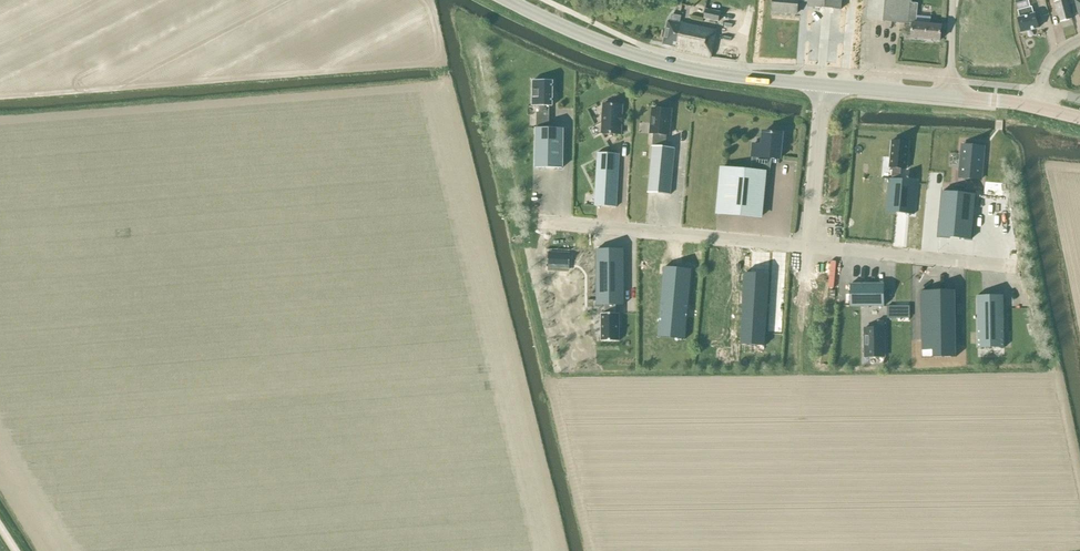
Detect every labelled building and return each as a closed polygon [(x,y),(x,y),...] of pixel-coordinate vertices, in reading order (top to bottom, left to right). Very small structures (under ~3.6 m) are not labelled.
[(796,13),(797,0),(773,0),(772,11),(796,13)] [(808,6),(841,9),(855,10),(856,0),(808,0),(808,6)] [(866,19),(909,23),(910,12),(911,0),(868,0),(866,19)] [(1054,2),(1058,14),(1059,14),(1061,22),(1072,19),(1067,0),(1062,0),(1054,2)] [(1034,13),(1032,6),(1018,10),(1020,17),(1017,17),(1021,32),(1038,27),(1034,13)] [(704,17),(717,20),(719,12),(706,9),(704,17)] [(941,26),(915,23),(917,12),(910,12),(909,23),(912,23),(911,37),(940,40),(941,26)] [(676,50),(711,58),(717,29),(682,22),(682,24),(679,23),(681,16),(672,14),(670,21),(668,21),(663,45),(676,48),(676,50)] [(553,81),(533,80),(532,106),(540,106),(540,117),(550,117),(550,107),(553,107),(553,81)] [(607,105),(603,104),(602,133),(621,134),(622,106),(619,105),(619,103),(607,102),(607,105)] [(666,141),(667,135),(668,135),(671,110),(653,108),(652,124),(650,124),(649,134),(654,134),(653,140),(666,141)] [(563,128),(537,128),(536,168),(562,168),(563,128)] [(751,171),(721,168),(717,213),(761,217),(765,173),(769,174),(770,158),(780,159),(782,142),(783,142),(784,132),(774,131),(774,133),(764,132),(762,145),(753,144),(752,156),(751,171)] [(890,179),(887,212),(896,213),(905,213),(905,214),(914,215),(917,181),(900,180),(901,169),(907,169),(909,143),(892,141),(889,168),(893,168),(892,179),(890,179)] [(960,178),(981,180),(984,147),(963,145),(960,178)] [(648,193),(670,195),(675,148),(652,146),(648,193)] [(620,154),(598,153),(594,206),(617,207),(620,154)] [(938,236),(971,239),(975,195),(942,192),(938,236)] [(616,305),(624,305),(623,250),(597,250),(597,305),(605,305),(616,305)] [(570,254),(549,253),(548,263),(569,264),(570,254)] [(789,262),(787,274),(795,275),(797,263),(789,262)] [(664,267),(658,337),(658,334),(684,337),(684,340),(685,340),(691,270),(664,267)] [(740,344),(740,345),(741,345),(741,344),(765,346),(769,275),(770,275),(769,275),(745,273),(745,274),(741,344),(740,344)] [(851,306),(885,306),(884,284),(851,284),(851,306)] [(921,291),(922,358),(956,357),(955,290),(921,291)] [(977,295),(977,294),(977,347),(977,346),(1003,346),(1003,347),(1003,294),(1003,295),(977,295)] [(605,314),(601,314),(601,342),(619,341),(619,314),(616,314),(616,305),(605,305),(605,314)] [(887,306),(887,318),(909,317),(909,306),(887,306)] [(865,357),(885,357),(885,328),(884,328),(884,320),(878,320),(878,328),(865,328),(865,357)]
